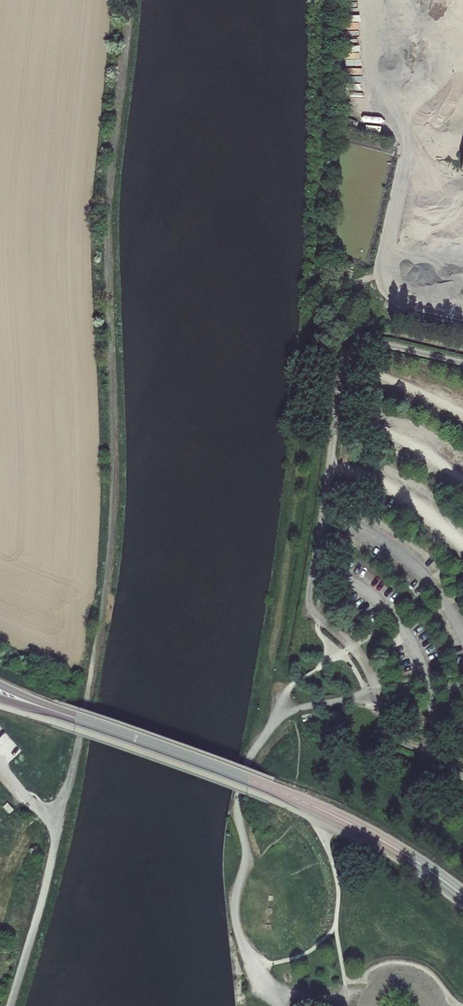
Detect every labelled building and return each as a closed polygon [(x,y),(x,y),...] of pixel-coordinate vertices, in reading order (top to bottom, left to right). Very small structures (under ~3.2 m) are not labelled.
[(462,225),(462,91),(455,89),(427,216),(462,225)]
